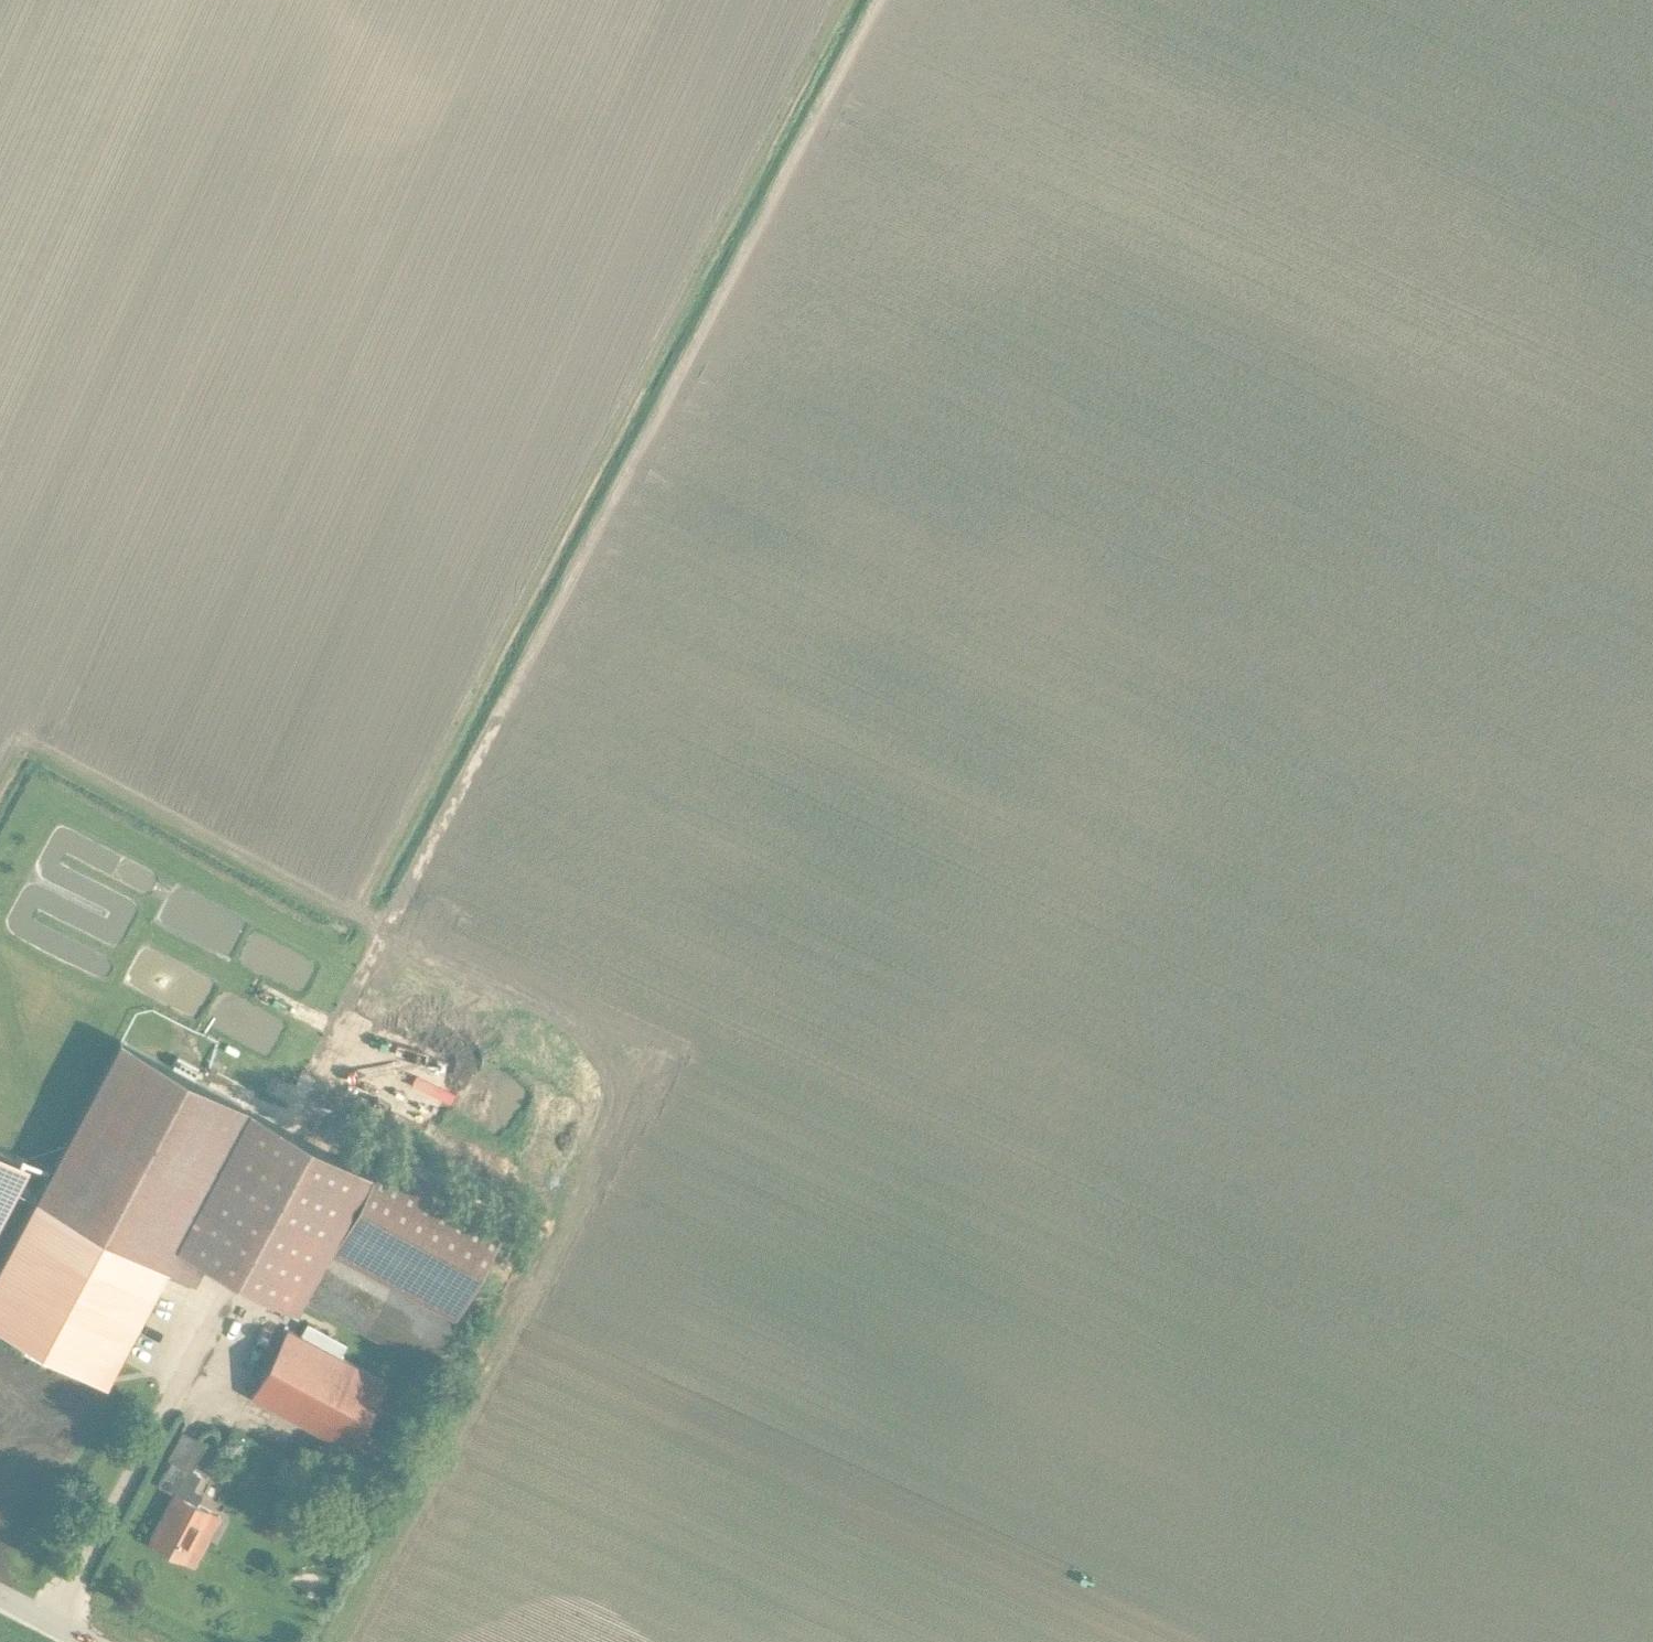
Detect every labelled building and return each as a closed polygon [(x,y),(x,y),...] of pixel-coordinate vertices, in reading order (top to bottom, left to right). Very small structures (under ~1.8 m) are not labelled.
[(163,1264),(191,1279),(202,1257),(203,1256),(174,1241),(245,1106),(190,1077),(196,1066),(175,1055),(169,1066),(119,1039),(36,1197),(37,1198),(163,1264)] [(415,1071),(420,1059),(391,1049),(387,1061),(415,1071)] [(425,1105),(416,1117),(454,1142),(463,1130),(425,1105)] [(27,1160),(0,1146),(0,1210),(27,1160)] [(328,1252),(452,1319),(506,1218),(382,1151),(328,1252)] [(37,1198),(0,1267),(0,1322),(29,1337),(23,1348),(46,1360),(51,1349),(102,1376),(163,1264),(37,1198)] [(304,1297),(428,1363),(452,1319),(328,1252),(304,1297)] [(349,1446),(384,1380),(287,1328),(251,1394),(349,1446)] [(171,1458),(158,1483),(174,1492),(149,1539),(194,1563),(207,1539),(198,1535),(211,1511),(187,1498),(200,1474),(171,1458)]
